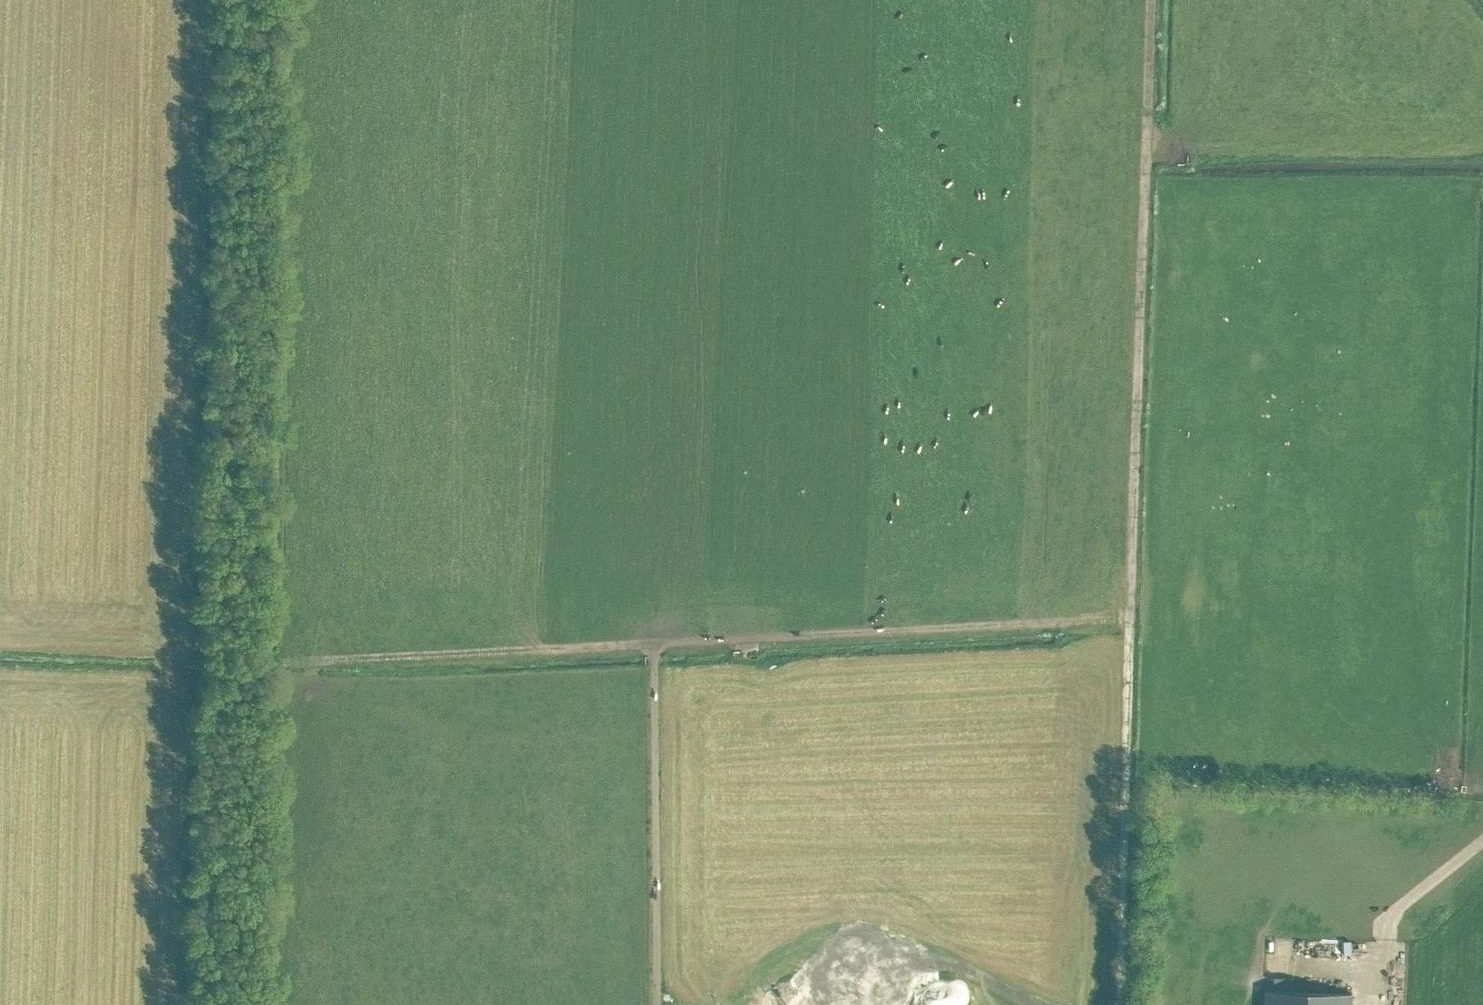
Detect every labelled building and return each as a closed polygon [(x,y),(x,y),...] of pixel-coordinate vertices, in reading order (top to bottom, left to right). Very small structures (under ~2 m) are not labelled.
[(1266,993),(1266,1004),(1352,1004),(1352,996),(1266,993)]
